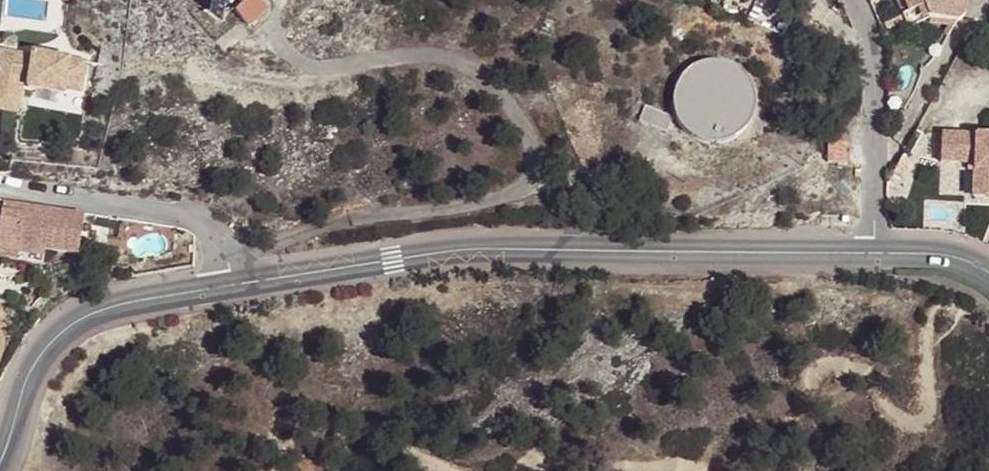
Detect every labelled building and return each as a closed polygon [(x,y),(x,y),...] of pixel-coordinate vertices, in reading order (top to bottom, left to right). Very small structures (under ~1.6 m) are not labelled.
[(247,34),(266,16),(253,4),(257,0),(241,0),(244,4),(234,20),(247,34)] [(903,16),(908,14),(902,0),(896,0),(903,16)] [(908,14),(923,7),(924,5),(927,2),(926,0),(902,0),(908,14)] [(928,19),(958,22),(967,14),(969,0),(926,0),(927,2),(924,5),(923,7),(928,19)] [(923,7),(908,14),(903,16),(908,27),(928,19),(923,7)] [(898,18),(883,24),(888,36),(902,29),(898,18)] [(76,75),(81,59),(33,52),(32,56),(0,51),(0,65),(76,75)] [(81,59),(76,75),(0,65),(0,102),(20,105),(23,84),(28,84),(65,90),(81,93),(87,60),(81,59)] [(720,65),(712,64),(703,66),(695,69),(688,74),(683,80),(679,88),(676,96),(676,105),(677,113),(680,121),(685,128),(692,134),(699,138),(708,140),(716,141),(725,139),(733,136),(740,131),(745,125),(749,117),(752,109),(752,100),(751,92),(748,84),(743,77),(736,71),(729,67),(720,65)] [(65,95),(65,90),(28,84),(27,89),(65,95)] [(20,105),(0,102),(0,110),(19,112),(20,105)] [(645,107),(640,121),(667,131),(672,117),(645,107)] [(849,163),(849,124),(828,124),(828,163),(849,163)] [(940,162),(968,164),(973,164),(973,170),(972,194),(988,195),(988,135),(942,133),(940,162)] [(2,202),(1,212),(0,212),(0,252),(19,255),(44,259),(45,252),(78,256),(84,214),(45,208),(44,217),(36,215),(36,213),(25,211),(26,206),(2,202)] [(45,208),(26,206),(25,211),(36,213),(36,215),(44,217),(45,208)] [(0,252),(0,260),(17,263),(19,255),(0,252)]
